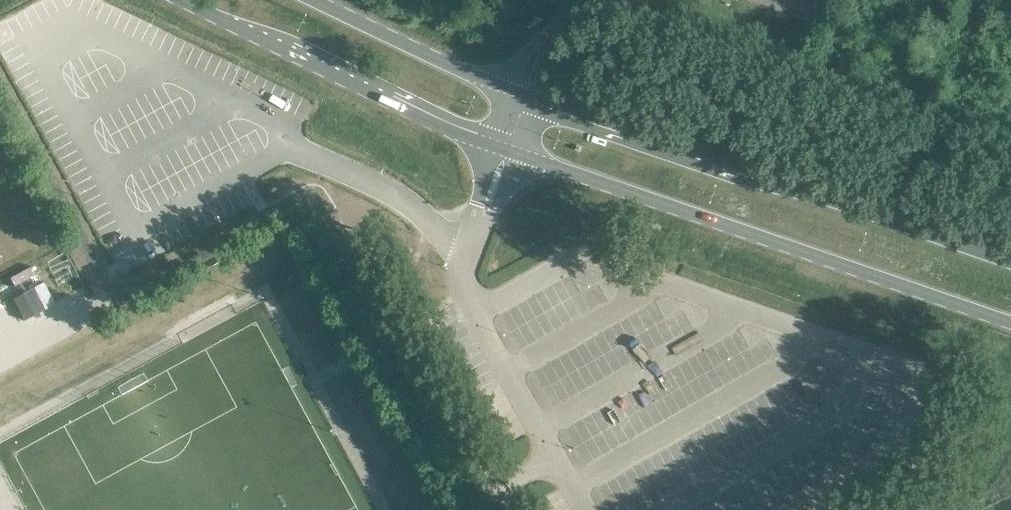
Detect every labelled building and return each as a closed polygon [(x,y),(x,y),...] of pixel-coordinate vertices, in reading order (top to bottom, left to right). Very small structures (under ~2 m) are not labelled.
[(11,280),(0,285),(10,303),(19,321),(55,302),(46,283),(20,297),(11,280)]
